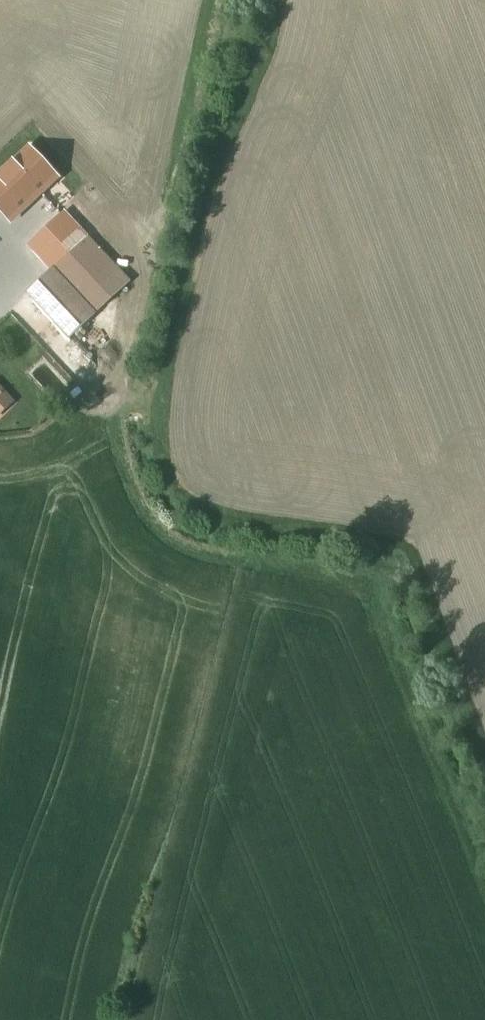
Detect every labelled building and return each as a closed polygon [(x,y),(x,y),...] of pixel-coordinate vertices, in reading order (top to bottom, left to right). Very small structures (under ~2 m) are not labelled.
[(8,222),(52,271),(79,299),(114,267),(42,190),(56,178),(30,150),(0,178),(0,229),(8,222)] [(79,299),(52,271),(28,293),(65,333),(81,319),(70,308),(79,299)] [(0,399),(0,413),(11,403),(4,395),(0,399)]
